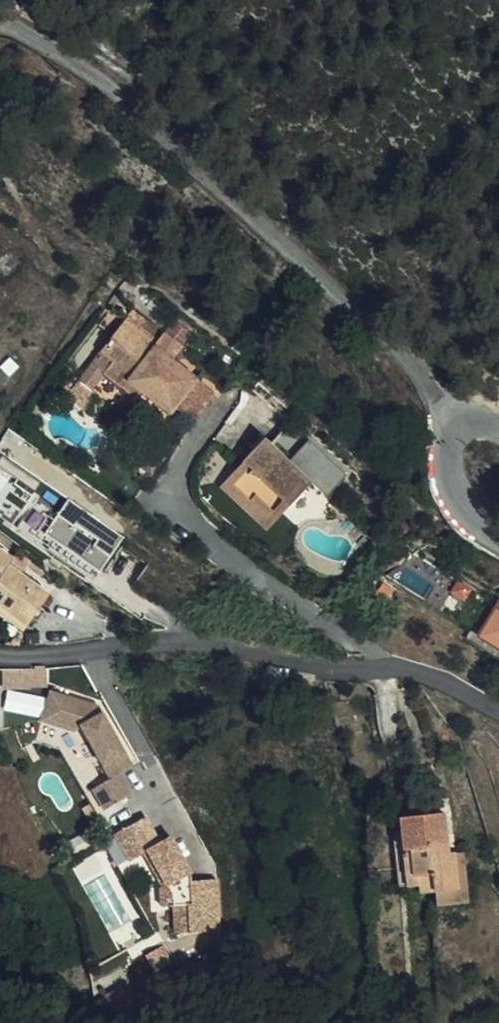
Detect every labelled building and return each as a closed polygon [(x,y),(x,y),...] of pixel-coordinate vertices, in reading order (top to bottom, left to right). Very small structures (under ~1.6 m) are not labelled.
[(151,324),(136,311),(103,351),(116,361),(106,372),(127,389),(132,383),(144,393),(172,415),(177,409),(199,383),(178,364),(173,360),(182,350),(193,336),(192,332),(183,324),(177,324),(160,344),(145,332),(151,324)] [(186,354),(182,350),(173,360),(178,364),(186,354)] [(116,361),(103,351),(80,379),(83,381),(93,389),(106,372),(116,361)] [(93,389),(83,381),(76,391),(71,398),(88,411),(101,394),(93,389)] [(144,393),(132,383),(127,389),(139,399),(144,393)] [(216,397),(199,383),(177,409),(194,425),(216,397)] [(76,391),(68,385),(61,395),(69,401),(71,398),(76,391)] [(252,451),(239,464),(246,471),(230,488),(247,505),(252,500),(269,515),(281,505),(286,510),(308,487),(327,505),(348,484),(290,427),(271,447),(259,459),(252,451)] [(271,447),(264,439),(252,451),(259,459),(271,447)] [(246,471),(239,464),(223,481),(230,488),(246,471)] [(269,515),(252,500),(247,505),(230,488),(223,481),(218,486),(264,531),(286,510),(281,505),(269,515)] [(129,547),(72,507),(47,542),(104,582),(129,547)] [(11,553),(15,548),(0,537),(0,569),(11,553)] [(31,615),(53,584),(11,553),(0,569),(0,584),(6,588),(2,594),(31,615)] [(27,621),(31,615),(2,594),(6,588),(0,584),(0,602),(27,621)] [(498,612),(495,620),(486,615),(477,631),(486,635),(480,646),(498,656),(498,612)] [(5,687),(50,686),(49,666),(4,667),(5,687)] [(62,690),(52,718),(84,729),(91,725),(119,778),(92,792),(103,814),(138,796),(126,774),(141,766),(109,706),(62,690)] [(401,816),(403,874),(414,875),(415,887),(415,895),(437,895),(454,895),(454,873),(445,873),(444,859),(443,837),(449,837),(447,815),(401,816)] [(191,908),(191,935),(222,934),(220,884),(195,884),(195,876),(177,840),(166,845),(152,819),(120,834),(134,862),(152,852),(170,888),(164,893),(164,908),(177,908),(191,908)] [(454,858),(444,859),(445,873),(454,873),(454,861),(454,858)] [(454,895),(437,895),(438,908),(464,908),(464,861),(454,861),(454,873),(454,895)] [(414,875),(403,874),(403,887),(415,887),(414,875)] [(178,936),(191,935),(191,908),(177,908),(178,936)]
